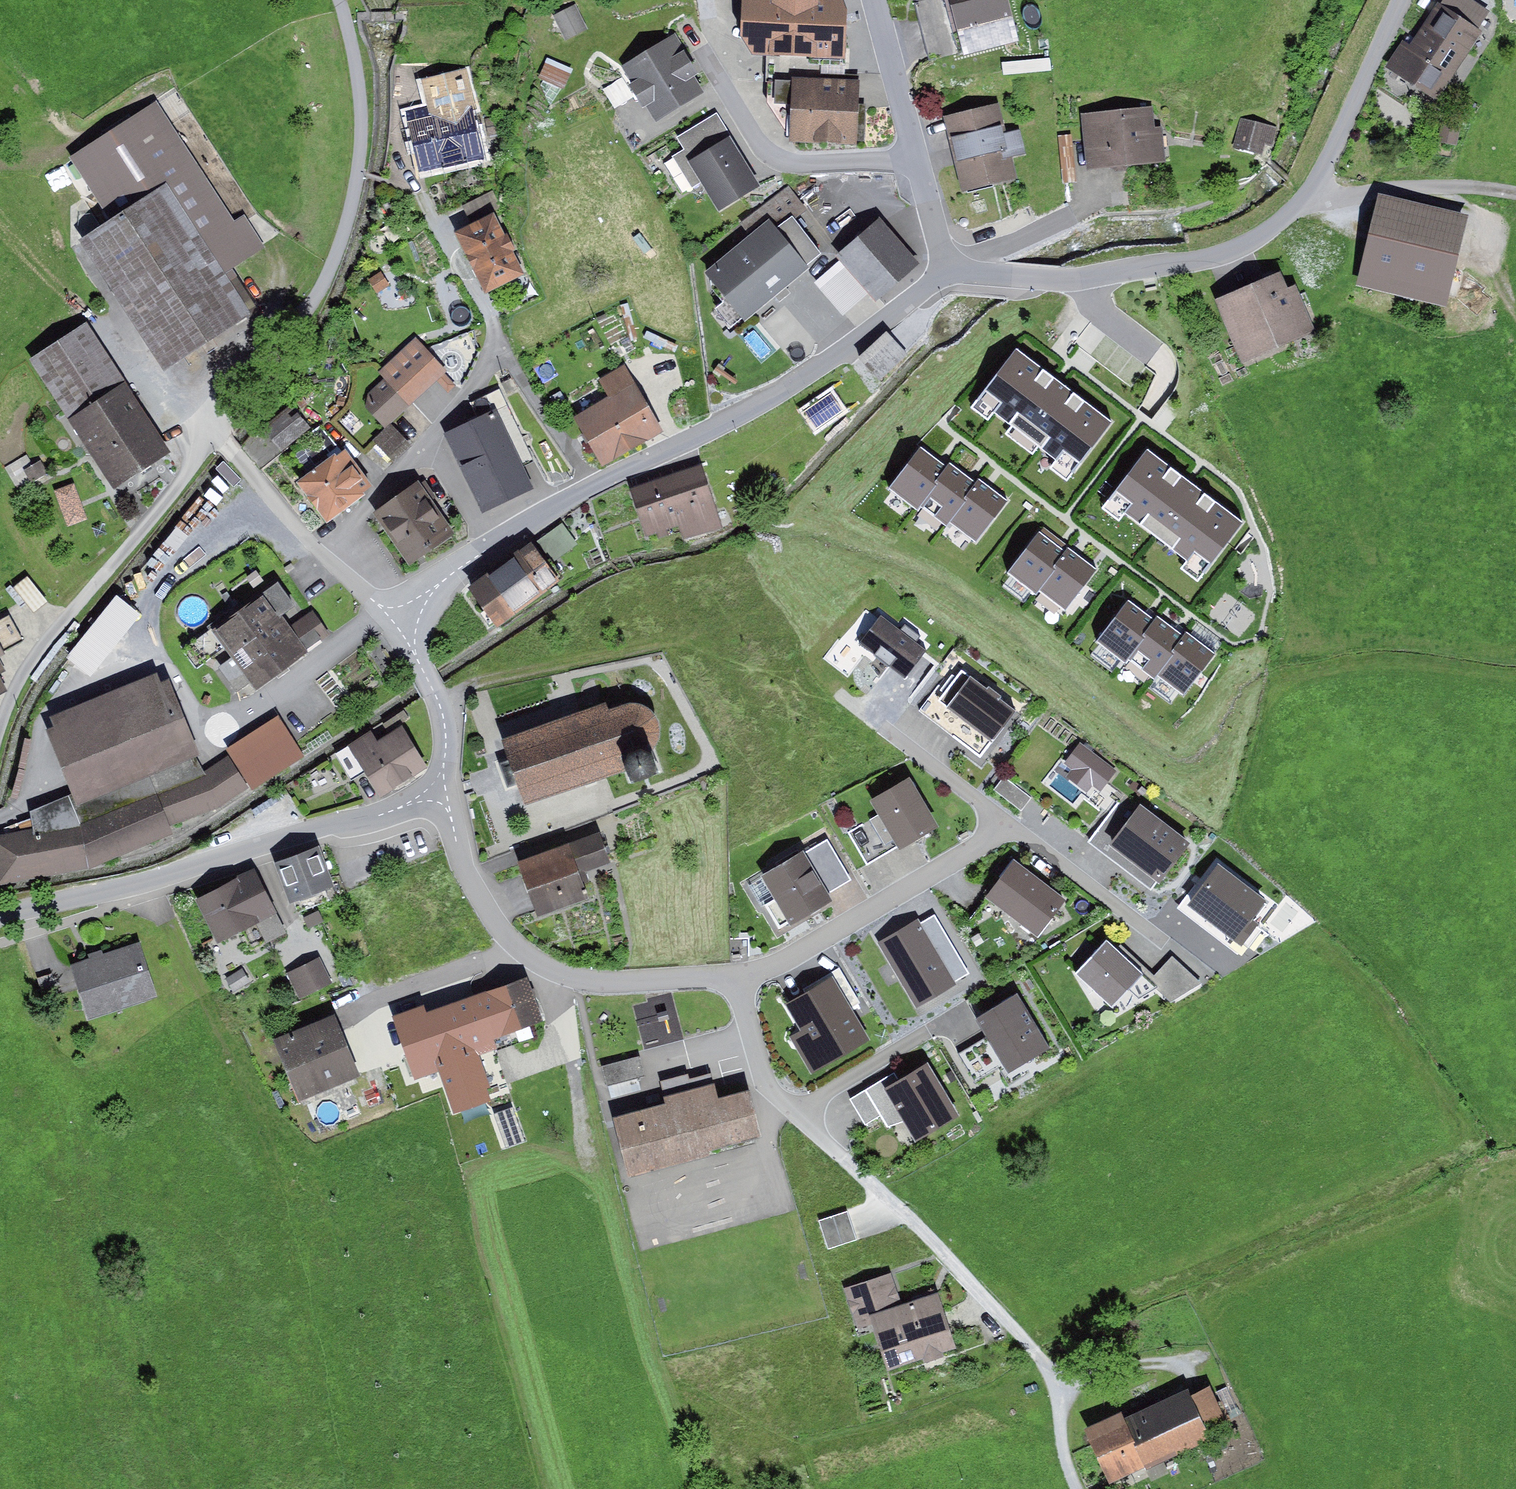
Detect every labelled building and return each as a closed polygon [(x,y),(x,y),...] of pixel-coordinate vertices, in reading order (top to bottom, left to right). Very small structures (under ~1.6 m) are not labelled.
[(740,45),(752,61),(846,65),(849,16),(843,0),(741,0),(740,45)] [(940,0),(930,0),(914,4),(928,61),(953,55),(940,0)] [(953,55),(955,62),(1020,45),(1008,0),(940,0),(953,55)] [(1442,6),(1479,31),(1490,14),(1469,0),(1446,0),(1442,6)] [(1442,6),(1440,5),(1411,48),(1402,42),(1383,70),(1436,105),(1483,34),(1479,31),(1442,6)] [(576,7),(553,17),(564,41),(587,31),(576,7)] [(677,38),(624,69),(635,87),(629,91),(642,114),(648,111),(657,127),(706,98),(696,82),(701,79),(677,38)] [(548,60),(539,80),(564,92),(573,72),(548,60)] [(1050,61),(1002,65),(1003,77),(1051,73),(1050,61)] [(425,108),(404,114),(419,175),(480,160),(468,110),(476,108),(467,72),(419,84),(425,108)] [(860,85),(792,82),(792,85),(774,84),(773,109),(791,110),(790,148),(858,151),(860,85)] [(113,226),(82,246),(166,373),(250,318),(223,277),(266,248),(244,216),(233,223),(156,106),(71,162),(113,226)] [(999,107),(943,120),(961,196),(1019,183),(1014,161),(1026,154),(1021,132),(1006,136),(999,107)] [(1154,111),(1082,118),(1087,174),(1165,167),(1162,129),(1156,130),(1154,111)] [(496,117),(484,119),(488,139),(500,137),(496,117)] [(717,118),(679,141),(685,152),(672,160),(692,193),(700,188),(718,219),(762,193),(717,118)] [(1276,130),(1242,120),(1233,149),(1261,157),(1265,144),(1272,146),(1276,130)] [(1441,127),(1438,145),(1457,149),(1461,131),(1441,127)] [(1072,136),(1058,137),(1063,185),(1077,183),(1072,136)] [(743,226),(752,237),(770,223),(777,233),(792,221),(794,223),(806,213),(789,190),(743,226)] [(493,192),(463,210),(472,226),(503,207),(493,192)] [(1469,218),(1378,197),(1356,285),(1448,307),(1469,218)] [(494,218),(455,238),(485,297),(524,277),(494,218)] [(792,221),(777,233),(807,270),(822,258),(794,223),(792,221)] [(880,222),(837,261),(839,263),(869,296),(878,305),(920,267),(880,222)] [(752,237),(702,278),(726,307),(717,314),(730,331),(740,323),(745,325),(809,273),(807,270),(777,233),(770,223),(752,237)] [(869,296),(839,263),(814,286),(844,319),(869,296)] [(381,273),(368,282),(377,295),(390,287),(381,273)] [(1283,273),(1216,301),(1241,361),(1316,329),(1299,288),(1291,292),(1283,273)] [(68,425),(125,388),(86,329),(29,366),(68,425)] [(887,335),(859,364),(879,384),(907,355),(887,335)] [(416,339),(378,375),(384,382),(410,408),(437,383),(445,376),(448,373),(416,339)] [(1112,420),(1015,348),(965,416),(985,431),(995,417),(1055,462),(1048,472),(1065,484),(1112,420)] [(609,400),(573,421),(602,472),(664,436),(625,368),(599,383),(609,400)] [(445,376),(437,383),(448,395),(456,387),(445,376)] [(368,394),(365,410),(384,430),(410,408),(384,382),(368,394)] [(125,388),(68,425),(112,493),(170,457),(125,388)] [(471,405),(480,424),(496,416),(522,470),(534,464),(500,392),(471,405)] [(557,395),(549,398),(556,412),(564,408),(557,395)] [(830,396),(805,414),(817,432),(843,413),(830,396)] [(290,407),(262,432),(281,453),(309,429),(290,407)] [(480,424),(445,439),(482,518),(533,494),(522,470),(496,416),(480,424)] [(392,428),(375,444),(395,465),(412,449),(392,428)] [(947,463),(921,444),(887,491),(913,510),(916,506),(947,463)] [(1245,519),(1148,447),(1098,514),(1118,529),(1128,516),(1188,560),(1181,570),(1198,583),(1245,519)] [(316,479),(301,490),(328,528),(366,501),(363,497),(372,491),(345,453),(331,463),(321,449),(303,462),(316,479)] [(949,460),(947,463),(916,506),(944,526),(948,521),(978,481),(949,460)] [(41,462),(24,472),(32,485),(49,475),(41,462)] [(702,471),(631,493),(646,541),(655,538),(658,543),(667,540),(664,533),(680,528),(683,539),(719,528),(702,471)] [(980,478),(978,481),(948,521),(977,543),(1010,499),(980,478)] [(421,486),(375,516),(408,569),(455,539),(421,486)] [(577,547),(562,525),(536,544),(545,556),(547,555),(554,564),(577,547)] [(1067,551),(1040,532),(1006,579),(1032,598),(1035,594),(1067,551)] [(530,547),(467,594),(497,634),(559,587),(530,547)] [(1069,548),(1067,551),(1035,594),(1064,614),(1067,609),(1097,569),(1069,548)] [(28,578),(13,590),(35,616),(49,605),(28,578)] [(279,589),(263,600),(279,621),(295,610),(279,589)] [(1156,618),(1130,599),(1096,646),(1122,665),(1125,661),(1156,618)] [(263,600),(189,656),(200,670),(222,653),(229,662),(248,687),(255,695),(330,637),(311,612),(287,631),(279,621),(263,600)] [(1158,615),(1156,618),(1125,661),(1153,681),(1157,676),(1187,636),(1158,615)] [(0,622),(0,648),(2,652),(22,642),(10,617),(0,622)] [(881,619),(859,648),(905,682),(927,653),(916,645),(921,638),(905,626),(900,633),(881,619)] [(1189,632),(1187,636),(1157,676),(1186,698),(1219,654),(1189,632)] [(248,687),(229,662),(218,671),(236,696),(248,687)] [(987,693),(961,674),(957,680),(939,704),(947,710),(944,714),(989,747),(993,749),(1016,717),(999,704),(1001,701),(988,692),(987,693)] [(939,704),(957,680),(952,677),(947,683),(943,680),(919,713),(980,758),(989,747),(944,714),(947,710),(939,704)] [(164,678),(40,725),(70,799),(76,813),(150,782),(197,762),(164,678)] [(606,713),(505,749),(526,809),(624,775),(631,796),(659,787),(649,759),(654,755),(660,744),(662,735),(656,722),(650,715),(643,712),(635,709),(608,719),(606,713)] [(404,712),(383,726),(389,735),(409,721),(404,712)] [(279,721),(228,754),(252,791),(304,757),(279,721)] [(370,735),(347,749),(364,776),(379,800),(426,771),(401,731),(377,746),(370,735)] [(1116,772),(1080,744),(1063,765),(1072,772),(1065,781),(1097,805),(1107,792),(1103,789),(1116,772)] [(351,784),(364,776),(347,749),(334,756),(351,784)] [(197,762),(150,782),(168,828),(220,810),(248,790),(228,760),(204,777),(197,762)] [(1004,777),(994,790),(1021,812),(1031,799),(1004,777)] [(150,782),(76,813),(80,828),(88,872),(172,837),(168,828),(150,782)] [(909,784),(871,805),(878,818),(870,823),(885,849),(893,844),(900,857),(938,835),(909,784)] [(29,816),(34,832),(80,828),(76,813),(70,799),(29,816)] [(1109,853),(1136,816),(1119,803),(1088,846),(1151,892),(1155,886),(1109,853)] [(1190,848),(1140,811),(1136,816),(1109,853),(1155,886),(1159,890),(1190,848)] [(0,839),(0,888),(88,872),(80,828),(34,832),(0,839)] [(599,840),(519,868),(538,921),(587,904),(582,890),(590,887),(586,875),(609,867),(599,840)] [(852,882),(828,841),(804,855),(827,897),(852,882)] [(320,853),(276,869),(290,908),(295,907),(298,915),(330,903),(327,895),(334,892),(320,853)] [(827,897),(804,855),(759,879),(773,903),(764,907),(778,933),(789,927),(790,930),(833,907),(827,897)] [(1014,865),(987,902),(1040,941),(1067,905),(1014,865)] [(1218,869),(1185,912),(1241,954),(1259,929),(1253,925),(1268,906),(1218,869)] [(241,887),(199,908),(218,946),(256,928),(266,947),(288,937),(255,871),(237,879),(241,887)] [(318,913),(303,921),(308,931),(323,923),(318,913)] [(934,917),(921,925),(955,983),(968,976),(934,917)] [(919,921),(878,945),(917,1011),(957,987),(955,983),(921,925),(919,921)] [(90,964),(71,970),(89,1023),(156,1001),(139,947),(104,959),(101,952),(87,957),(90,964)] [(1105,947),(1076,979),(1112,1011),(1142,978),(1115,954),(1105,947)] [(1122,947),(1115,954),(1142,978),(1148,984),(1155,977),(1122,947)] [(1202,986),(1172,958),(1155,977),(1148,984),(1169,1005),(1202,986)] [(320,963),(289,975),(299,999),(330,987),(320,963)] [(242,970),(226,980),(234,993),(250,983),(242,970)] [(353,986),(346,971),(339,974),(338,978),(344,990),(353,986)] [(803,992),(806,998),(832,983),(848,1010),(858,1004),(838,971),(803,992)] [(527,983),(472,1002),(488,1050),(519,1039),(523,1051),(541,1045),(534,1027),(541,1024),(527,983)] [(806,998),(788,1008),(802,1032),(790,1039),(812,1076),(868,1044),(848,1010),(832,983),(806,998)] [(1017,1000),(975,1026),(985,1040),(1001,1068),(1008,1079),(1050,1053),(1017,1000)] [(424,1012),(391,1024),(413,1086),(439,1077),(454,1120),(488,1108),(472,1063),(491,1056),(488,1050),(472,1002),(427,1018),(424,1012)] [(676,1037),(689,1034),(683,1008),(670,1011),(676,1037)] [(333,1020),(273,1045),(298,1106),(359,1081),(333,1020)] [(1001,1068),(985,1040),(958,1055),(975,1084),(1001,1068)] [(640,1057),(601,1067),(607,1087),(645,1077),(640,1057)] [(959,1122),(928,1067),(899,1083),(895,1075),(865,1092),(880,1118),(887,1131),(903,1122),(916,1146),(959,1122)] [(659,1084),(664,1103),(713,1090),(710,1076),(690,1082),(689,1077),(659,1084)] [(667,1113),(614,1127),(629,1184),(708,1163),(707,1159),(762,1144),(750,1097),(718,1106),(713,1090),(664,1103),(667,1113)] [(880,1118),(865,1092),(850,1101),(865,1127),(880,1118)] [(520,1131),(493,1142),(499,1157),(527,1146),(520,1131)] [(847,1214),(819,1222),(828,1249),(855,1241),(847,1214)] [(868,1310),(900,1299),(890,1269),(843,1285),(857,1326),(872,1321),(868,1310)] [(900,1299),(868,1310),(872,1321),(887,1366),(922,1354),(924,1360),(944,1354),(942,1348),(956,1344),(937,1288),(900,1299)] [(1209,1381),(1191,1389),(1205,1421),(1223,1412),(1209,1381)] [(1188,1383),(1125,1412),(1148,1461),(1211,1431),(1205,1421),(1191,1389),(1188,1383)] [(1124,1406),(1086,1422),(1110,1479),(1148,1461),(1125,1412),(1124,1406)]
